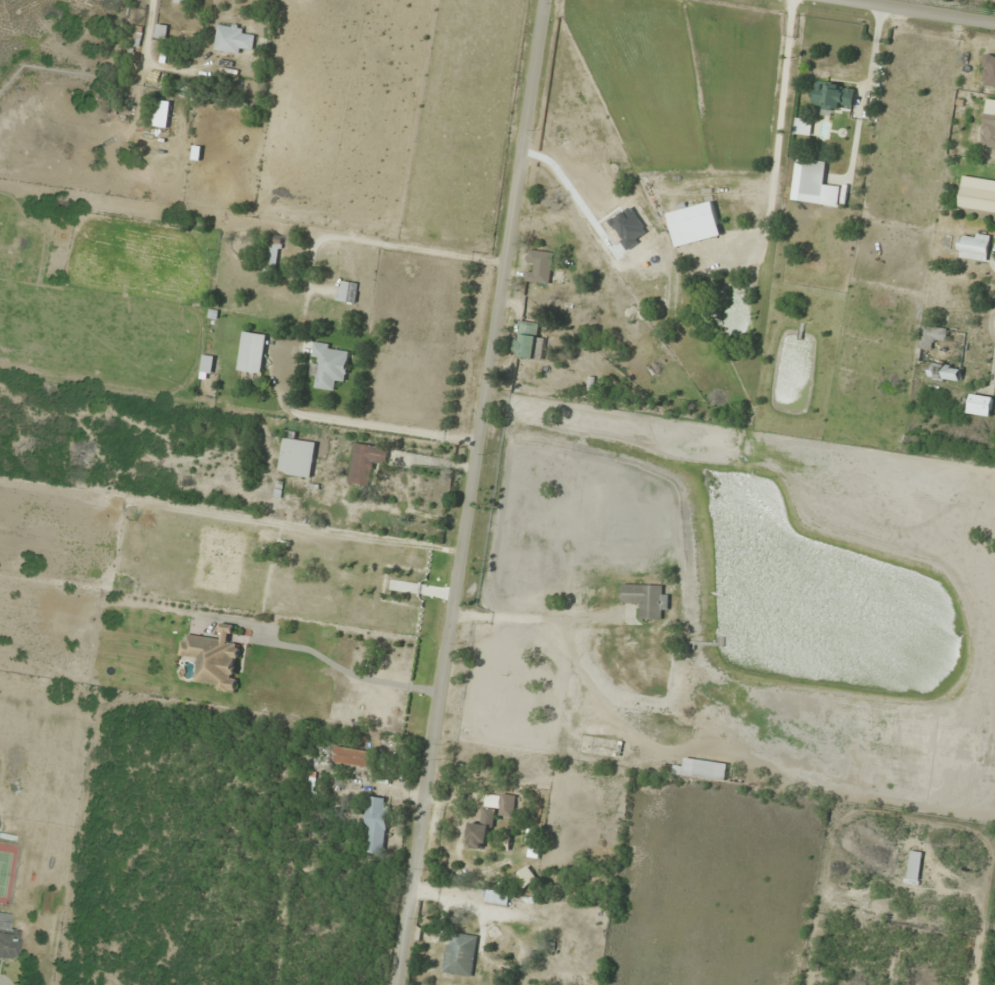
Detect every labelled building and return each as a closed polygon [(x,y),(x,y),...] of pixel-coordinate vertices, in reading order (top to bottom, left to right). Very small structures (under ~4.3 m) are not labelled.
[(246,28),(221,22),(215,47),(243,54),(245,47),(253,49),(256,36),(244,33),(246,28)] [(852,110),(856,86),(816,80),(812,103),(852,110)] [(169,125),(169,110),(158,110),(159,125),(169,125)] [(813,118),(795,118),(795,133),(812,134),(813,118)] [(798,201),(839,206),(842,185),(824,183),(827,161),(804,158),(798,201)] [(676,246),(722,235),(714,201),(668,211),(676,246)] [(956,255),(987,261),(992,236),(961,230),(956,255)] [(275,272),(285,237),(274,234),(271,244),(264,242),(261,252),(268,254),(264,269),(275,272)] [(554,252),(530,249),(528,267),(527,267),(525,280),(550,283),(554,252)] [(357,303),(359,282),(339,280),(336,301),(357,303)] [(544,337),(537,337),(539,324),(520,322),(517,356),(542,358),(544,337)] [(934,349),(936,338),(947,340),(948,328),(923,324),(920,346),(934,349)] [(263,373),(268,334),(244,331),(239,370),(263,373)] [(347,382),(352,346),(314,341),(310,376),(318,377),(316,388),(336,390),(337,381),(347,382)] [(213,373),(215,355),(204,354),(202,371),(213,373)] [(959,380),(961,365),(931,362),(929,377),(959,380)] [(990,416),(994,397),(972,393),(968,411),(990,416)] [(296,432),(284,430),(279,473),(314,477),(318,443),(295,440),(296,432)] [(371,485),(374,465),(387,467),(389,447),(355,442),(349,482),(371,485)] [(660,620),(661,610),(669,610),(670,593),(661,593),(661,584),(623,583),(622,602),(641,602),(641,619),(660,620)] [(235,689),(241,644),(232,642),(234,625),(222,623),(221,638),(184,634),(181,655),(199,657),(196,685),(235,689)] [(383,767),(384,751),(336,747),(334,763),(383,767)] [(726,780),(728,763),(695,759),(693,777),(726,780)] [(515,817),(517,795),(487,792),(484,823),(471,821),(468,847),(491,849),(494,814),(515,817)] [(370,796),(364,847),(385,849),(391,798),(370,796)] [(918,884),(923,851),(911,850),(906,882),(918,884)] [(515,875),(524,888),(538,878),(528,865),(515,875)] [(509,903),(510,890),(487,889),(487,902),(509,903)] [(17,960),(19,930),(10,929),(11,913),(0,913),(0,959),(17,960)] [(443,972),(472,977),(479,935),(449,930),(443,972)]
